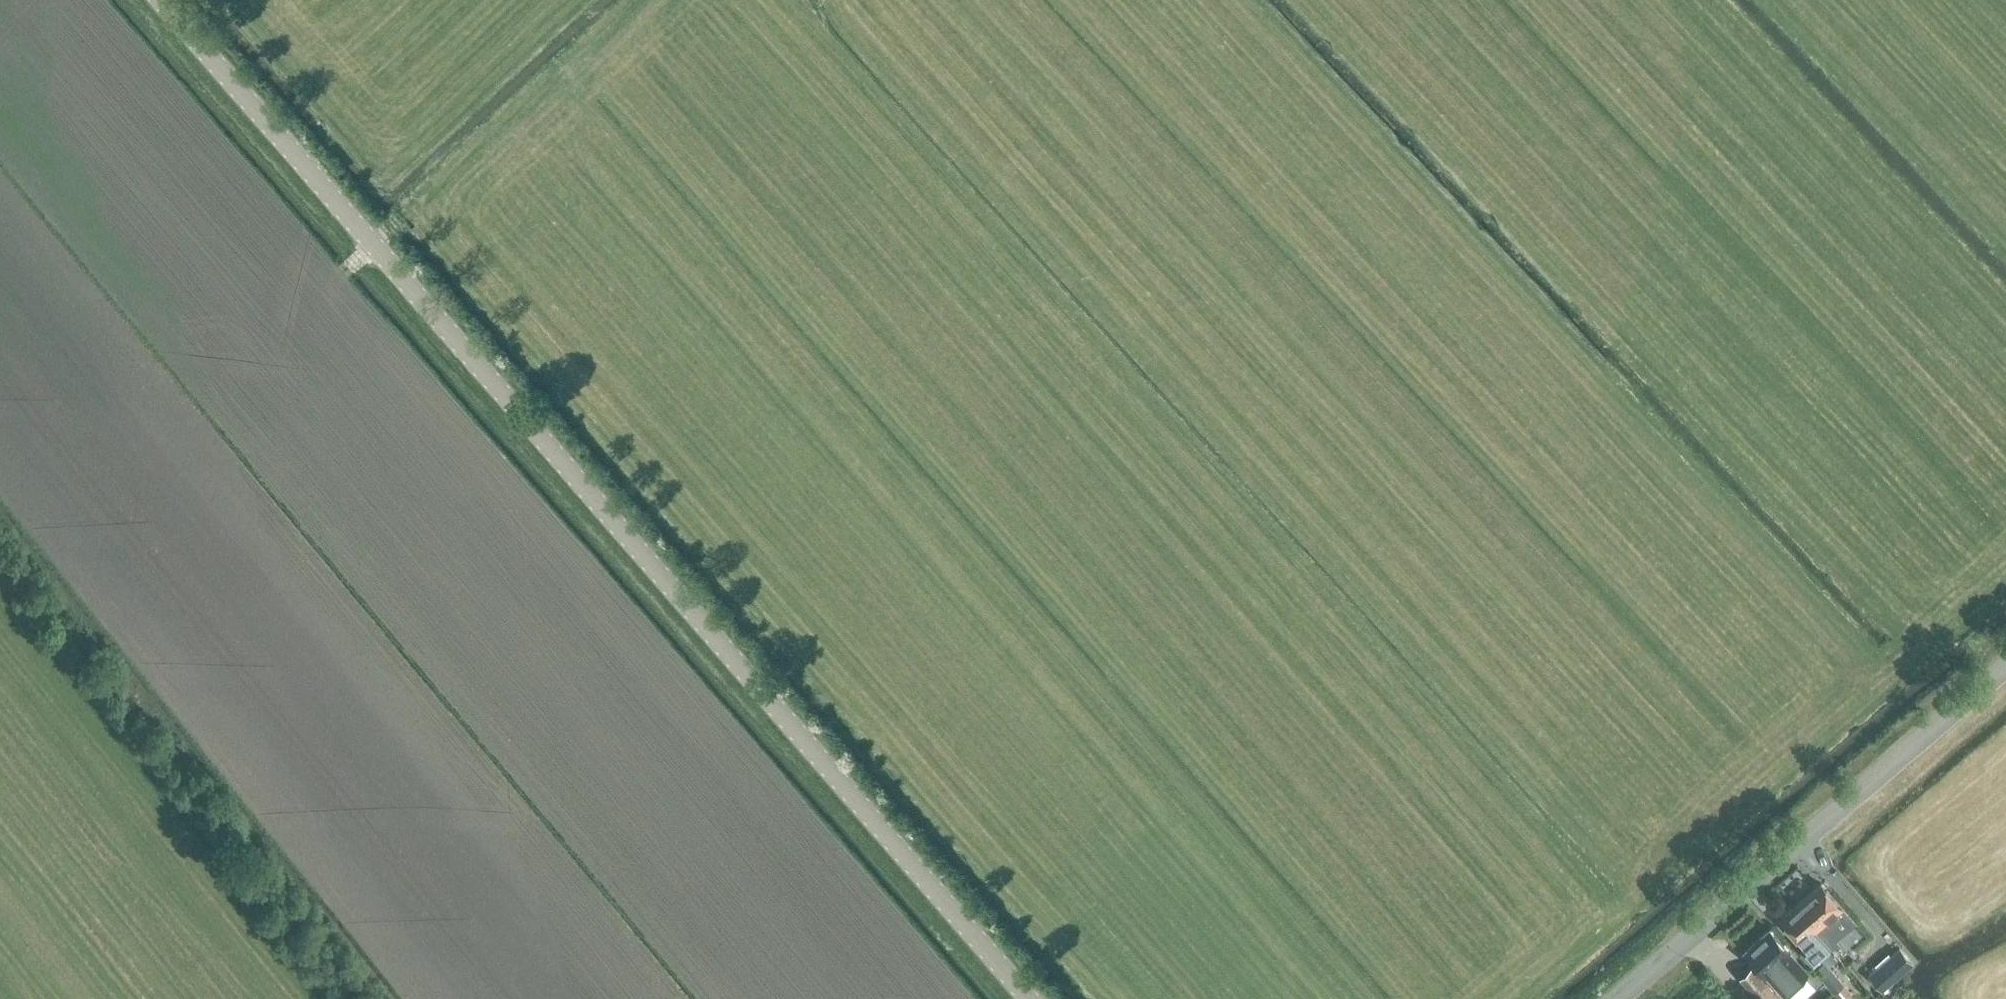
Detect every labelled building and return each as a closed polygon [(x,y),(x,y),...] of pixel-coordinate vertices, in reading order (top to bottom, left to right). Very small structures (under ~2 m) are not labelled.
[(1808,894),(1794,906),(1829,946),(1836,941),(1835,939),(1855,921),(1821,883),(1808,894)] [(1804,946),(1800,949),(1813,964),(1824,954),(1823,952),(1829,946),(1794,906),(1781,919),(1804,946)] [(1757,940),(1796,984),(1807,974),(1790,955),(1792,954),(1770,928),(1757,940)] [(1785,994),(1796,984),(1757,940),(1744,951),(1766,976),(1768,975),(1785,994)] [(1882,990),(1914,963),(1899,947),(1868,973),(1882,990)] [(1825,962),(1815,970),(1833,992),(1843,983),(1825,962)] [(1775,994),(1751,967),(1740,977),(1760,998),(1769,998),(1775,994)]
